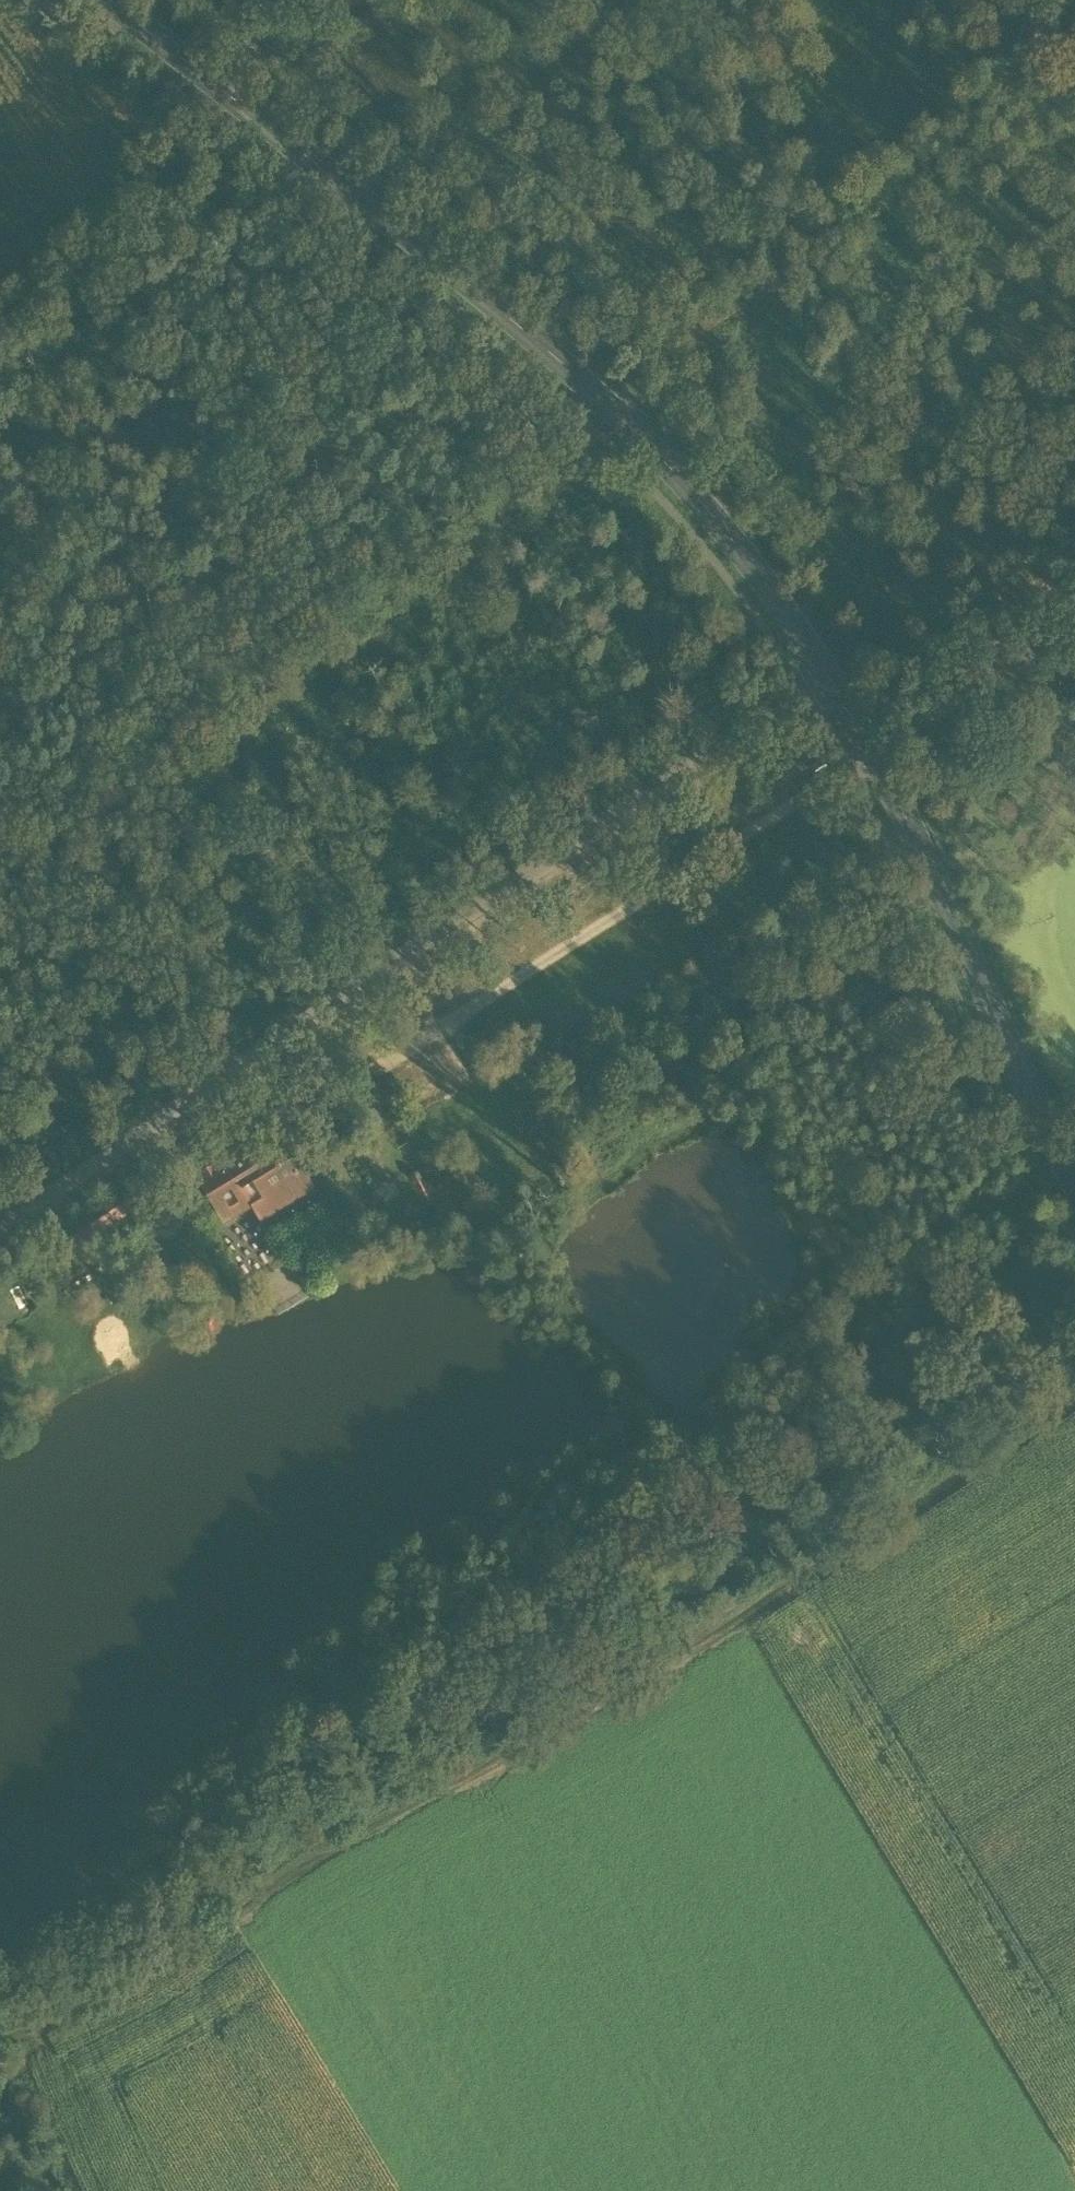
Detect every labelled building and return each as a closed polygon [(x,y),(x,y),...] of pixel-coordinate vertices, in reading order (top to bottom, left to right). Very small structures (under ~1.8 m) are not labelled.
[(219,1131),(200,1144),(211,1159),(229,1147),(219,1131)] [(276,1135),(246,1154),(251,1164),(282,1145),(276,1135)] [(209,1160),(211,1159),(200,1144),(48,1245),(52,1251),(60,1244),(67,1255),(195,1169),(209,1160)] [(256,1209),(258,1214),(307,1184),(294,1163),(293,1163),(282,1145),(251,1164),(246,1154),(243,1151),(214,1169),(200,1178),(198,1179),(218,1212),(246,1194),(256,1209)] [(200,1178),(214,1169),(209,1160),(195,1169),(200,1178)] [(313,1194),(307,1184),(258,1214),(264,1223),(313,1194)] [(228,1227),(256,1209),(246,1194),(218,1212),(228,1227)]
